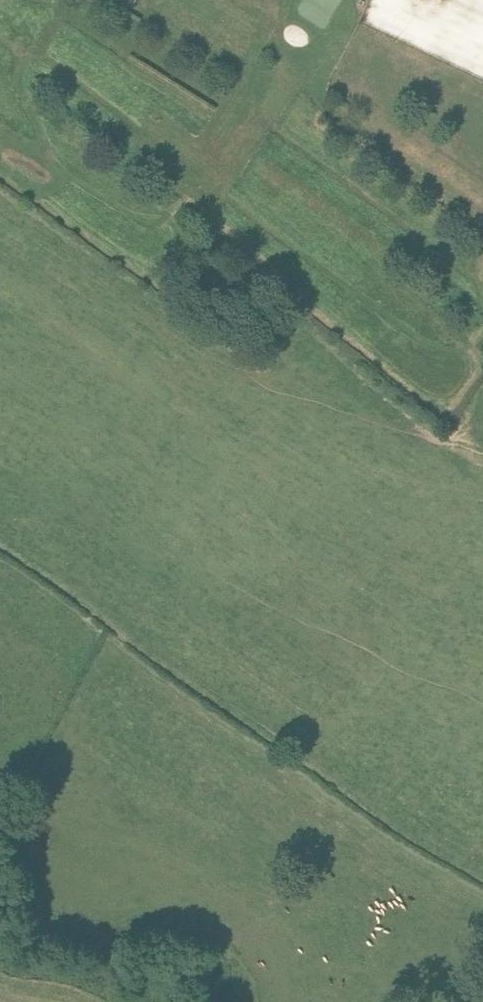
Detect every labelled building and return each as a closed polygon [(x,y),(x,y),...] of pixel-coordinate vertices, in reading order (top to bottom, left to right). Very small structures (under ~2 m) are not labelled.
[(131,8),(135,0),(115,0),(131,8)]
